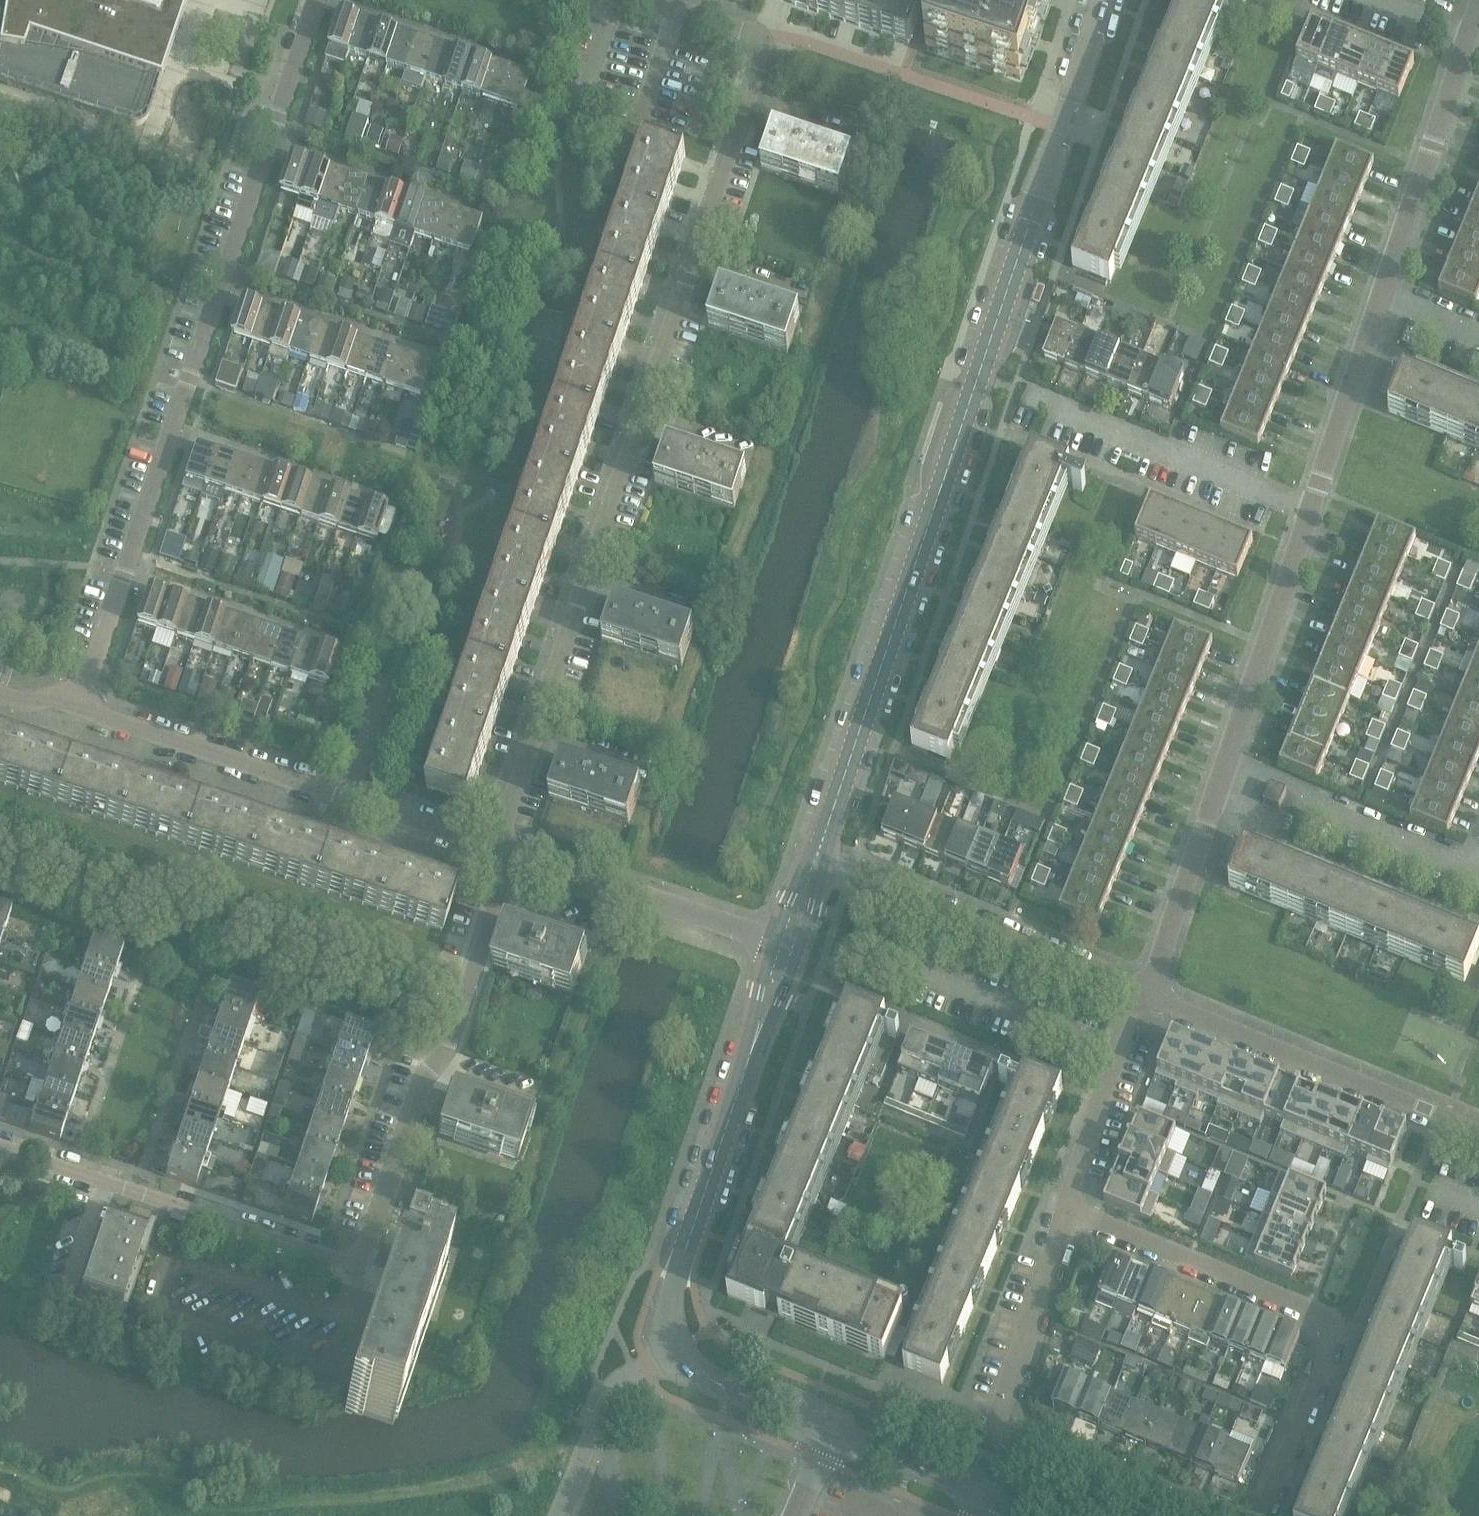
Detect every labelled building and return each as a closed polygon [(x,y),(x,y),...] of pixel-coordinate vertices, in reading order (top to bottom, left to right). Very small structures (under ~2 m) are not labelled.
[(0,41),(0,80),(0,81),(2,82),(4,83),(5,84),(130,126),(133,127),(134,127),(137,127),(138,126),(139,126),(142,125),(143,124),(145,122),(147,120),(148,117),(187,0),(109,0),(107,3),(97,0),(7,0),(0,41)] [(852,0),(781,0),(845,22),(852,0)] [(914,0),(852,0),(845,22),(909,43),(923,3),(914,0)] [(926,49),(1020,80),(1046,4),(1032,0),(942,0),(926,49)] [(1073,268),(1111,284),(1224,6),(1234,11),(1244,15),(1247,7),(1237,3),(1229,0),(1182,0),(1073,268)] [(345,65),(349,53),(361,19),(341,13),(326,58),(345,65)] [(380,26),(361,19),(349,53),(368,60),(380,26)] [(1333,31),(1312,23),(1292,70),(1313,79),(1333,31)] [(368,60),(387,66),(399,32),(380,26),(368,60)] [(1353,40),(1333,31),(1313,79),(1333,87),(1337,77),(1353,40)] [(418,38),(399,32),(387,66),(406,72),(418,38)] [(422,90),(425,79),(437,45),(418,38),(406,72),(403,84),(422,90)] [(1353,40),(1337,77),(1357,85),(1373,48),(1353,40)] [(456,51),(437,45),(425,79),(445,85),(456,51)] [(1393,56),(1373,48),(1357,85),(1377,93),(1393,56)] [(445,85),(463,91),(475,58),(456,51),(445,85)] [(1377,93),(1399,102),(1414,65),(1393,56),(1377,93)] [(494,64),(475,58),(463,91),(483,98),(494,64)] [(483,98),(501,104),(513,70),(494,64),(483,98)] [(531,77),(513,70),(501,104),(520,110),(531,77)] [(1295,87),(1286,84),(1281,97),(1289,100),(1295,87)] [(1320,98),(1314,111),(1322,114),(1328,101),(1320,98)] [(1322,114),(1330,117),(1336,104),(1328,101),(1322,114)] [(311,107),(308,123),(326,127),(330,111),(311,107)] [(355,113),(348,135),(364,141),(371,119),(355,113)] [(1360,114),(1354,127),(1363,130),(1368,117),(1360,114)] [(1363,130),(1370,134),(1376,121),(1368,117),(1363,130)] [(853,159),(805,143),(773,132),(760,170),(840,197),(853,159)] [(644,143),(623,208),(663,222),(685,157),(644,143)] [(1311,153),(1297,148),(1294,155),(1307,161),(1311,153)] [(1328,169),(1365,184),(1374,163),(1336,148),(1328,169)] [(1294,155),(1291,163),(1304,169),(1307,161),(1294,155)] [(301,198),(312,164),(292,157),(281,191),(301,198)] [(463,177),(490,183),(494,165),(466,159),(463,177)] [(331,170),(312,164),(301,198),(297,209),(316,215),(320,204),(331,170)] [(1357,204),(1365,184),(1328,169),(1319,189),(1357,204)] [(350,176),(331,170),(320,204),(339,210),(350,176)] [(369,183),(350,176),(339,210),(358,217),(369,183)] [(388,189),(369,183),(358,217),(377,223),(388,189)] [(1294,193),(1281,188),(1278,196),(1291,201),(1294,193)] [(408,196),(388,189),(377,223),(396,230),(408,196)] [(1311,209),(1349,224),(1357,204),(1319,189),(1311,209)] [(427,202),(408,196),(396,230),(415,236),(427,202)] [(1278,196),(1275,203),(1275,204),(1288,209),(1291,201),(1278,196)] [(446,208),(427,202),(415,236),(434,242),(446,208)] [(464,214),(446,208),(434,242),(453,248),(464,214)] [(623,208),(601,272),(642,285),(663,222),(623,208)] [(1340,244),(1349,224),(1311,209),(1303,229),(1340,244)] [(1471,209),(1463,229),(1478,236),(1478,212),(1471,209)] [(484,221),(464,214),(453,248),(472,255),(484,221)] [(1278,233),(1265,228),(1262,236),(1275,241),(1278,233)] [(1295,249),(1332,264),(1340,244),(1303,229),(1295,249)] [(1463,229),(1455,249),(1478,259),(1478,236),(1463,229)] [(1262,236),(1258,243),(1258,244),(1271,249),(1275,241),(1262,236)] [(265,248),(259,268),(276,273),(282,253),(265,248)] [(1324,284),(1332,264),(1295,249),(1287,269),(1324,284)] [(1455,249),(1447,269),(1478,282),(1478,259),(1455,249)] [(317,284),(320,267),(287,261),(284,279),(317,284)] [(1262,273),(1248,267),(1245,275),(1258,281),(1262,273)] [(1287,269),(1279,289),(1316,304),(1324,284),(1287,269)] [(1440,285),(1438,290),(1476,306),(1478,298),(1478,282),(1447,269),(1440,285)] [(642,285),(601,272),(580,336),(620,350),(642,285)] [(1245,275),(1242,283),(1255,289),(1258,281),(1245,275)] [(1308,325),(1316,304),(1279,289),(1270,309),(1308,325)] [(800,316),(753,300),(720,290),(708,328),(787,355),(800,316)] [(401,293),(395,314),(425,323),(429,309),(414,304),(416,297),(401,293)] [(244,301),(233,335),(252,341),(264,307),(244,301)] [(264,307),(252,341),(271,348),(283,314),(264,307)] [(1232,308),(1229,316),(1242,321),(1245,313),(1232,308)] [(1262,330),(1299,345),(1308,325),(1270,309),(1262,330)] [(271,348),(268,357),(287,363),(291,354),(302,320),(283,314),(271,348)] [(1229,316),(1226,324),(1225,324),(1239,329),(1242,321),(1229,316)] [(302,320),(291,354),(310,360),(321,327),(302,320)] [(1064,367),(1078,333),(1057,324),(1043,358),(1064,367)] [(321,327),(310,360),(329,367),(340,333),(321,327)] [(1291,365),(1299,345),(1262,330),(1254,350),(1291,365)] [(340,333),(329,367),(348,373),(359,339),(340,333)] [(1099,342),(1078,333),(1064,367),(1085,375),(1099,342)] [(1184,353),(1199,360),(1208,342),(1193,335),(1184,353)] [(580,336),(558,401),(598,414),(620,350),(580,336)] [(359,339),(348,373),(367,379),(378,345),(359,339)] [(1099,342),(1085,375),(1106,384),(1120,350),(1099,342)] [(378,345),(367,379),(386,386),(397,352),(378,345)] [(1229,353),(1216,348),(1212,356),(1225,361),(1229,353)] [(1141,359),(1120,350),(1106,384),(1128,393),(1141,359)] [(1246,370),(1283,385),(1291,365),(1254,350),(1246,370)] [(397,352),(386,386),(405,392),(416,358),(397,352)] [(1212,356),(1209,364),(1222,369),(1225,361),(1212,356)] [(416,358),(405,392),(424,399),(435,365),(416,358)] [(1141,359),(1128,393),(1149,401),(1162,368),(1141,359)] [(1184,376),(1162,368),(1149,401),(1170,410),(1184,376)] [(1275,405),(1283,385),(1246,370),(1237,390),(1275,405)] [(1402,379),(1390,374),(1383,392),(1395,396),(1388,412),(1478,449),(1478,406),(1403,375),(1402,379)] [(1212,393),(1199,388),(1196,396),(1209,401),(1212,393)] [(1229,410),(1267,425),(1275,405),(1237,390),(1229,410)] [(1196,396),(1193,403),(1193,404),(1206,409),(1209,401),(1196,396)] [(598,414),(558,401),(537,465),(577,478),(598,414)] [(1258,446),(1267,425),(1229,410),(1221,431),(1258,446)] [(398,443),(411,446),(416,424),(403,421),(398,443)] [(185,479),(182,488),(201,495),(202,493),(215,451),(196,445),(185,479)] [(747,473),(700,457),(667,447),(655,485),(734,511),(747,473)] [(202,493),(201,495),(220,501),(223,491),(234,458),(215,451),(202,493)] [(1032,452),(1032,453),(912,747),(950,762),(1063,485),(1073,489),(1073,490),(1083,494),(1086,485),(1076,481),(1076,482),(1066,478),(1070,468),(1032,452)] [(234,458),(223,491),(242,497),(254,464),(234,458)] [(254,464),(242,497),(261,504),(273,470),(254,464)] [(537,465),(515,529),(555,543),(577,478),(537,465)] [(273,470),(261,504),(280,510),(292,477),(273,470)] [(292,477),(280,510),(300,517),(311,483),(292,477)] [(311,483),(300,517),(319,523),(330,489),(311,483)] [(330,489),(319,523),(338,529),(349,496),(330,489)] [(349,496),(338,529),(357,535),(368,502),(349,496)] [(1172,510),(1151,501),(1135,539),(1156,547),(1172,510)] [(368,502),(357,535),(376,542),(387,508),(368,502)] [(1192,518),(1172,510),(1156,547),(1176,556),(1192,518)] [(1192,518),(1176,556),(1196,564),(1212,526),(1192,518)] [(1378,522),(1370,543),(1407,558),(1416,537),(1378,522)] [(1232,534),(1212,526),(1196,564),(1216,572),(1232,534)] [(555,543),(515,529),(493,594),(534,608),(555,543)] [(1253,543),(1232,534),(1216,572),(1238,581),(1253,543)] [(1407,558),(1370,543),(1361,564),(1398,579),(1407,558)] [(268,553),(260,588),(295,596),(303,562),(268,553)] [(1438,561),(1435,569),(1448,575),(1451,567),(1438,561)] [(1134,566),(1125,563),(1120,576),(1128,579),(1134,566)] [(1361,564),(1353,584),(1390,599),(1398,579),(1361,564)] [(1448,575),(1435,569),(1431,577),(1445,583),(1448,575)] [(1463,572),(1460,580),(1473,585),(1477,577),(1463,572)] [(1159,576),(1153,589),(1161,593),(1167,579),(1159,576)] [(1161,593),(1169,596),(1175,583),(1167,579),(1161,593)] [(1473,585),(1460,580),(1457,588),(1470,593),(1473,585)] [(1353,584),(1345,604),(1382,619),(1390,599),(1353,584)] [(156,629),(167,596),(147,589),(136,623),(156,629)] [(1199,592),(1193,606),(1201,609),(1207,596),(1199,592)] [(512,672),(534,608),(493,594),(472,659),(512,672)] [(186,602),(167,596),(156,629),(175,635),(186,602)] [(1201,609),(1209,612),(1215,599),(1207,596),(1201,609)] [(1432,615),(1435,607),(1422,601),(1418,609),(1432,615)] [(205,608),(186,602),(175,635),(194,642),(205,608)] [(615,604),(608,625),(602,642),(682,669),(694,631),(615,604)] [(1345,604),(1336,624),(1374,639),(1382,619),(1345,604)] [(224,615),(205,608),(194,642),(213,648),(224,615)] [(1428,623),(1432,615),(1418,609),(1415,617),(1428,623)] [(1460,617),(1447,612),(1444,620),(1457,625),(1460,617)] [(243,621),(224,615),(213,648),(232,654),(243,621)] [(1454,633),(1457,625),(1444,620),(1440,628),(1454,633)] [(262,627),(243,621),(232,654),(251,661),(262,627)] [(1336,624),(1328,644),(1366,660),(1374,639),(1336,624)] [(281,634),(262,627),(251,661),(270,667),(281,634)] [(1136,627),(1133,635),(1146,640),(1149,632),(1136,627)] [(1166,648),(1204,664),(1212,642),(1175,627),(1166,648)] [(300,640),(281,634),(270,667),(290,673),(300,640)] [(1133,635),(1130,643),(1143,648),(1146,640),(1133,635)] [(320,646),(300,640),(290,673),(308,680),(320,646)] [(1405,641),(1402,649),(1415,655),(1418,647),(1405,641)] [(1328,644),(1320,665),(1357,680),(1366,660),(1328,644)] [(339,653),(320,646),(308,680),(328,686),(339,653)] [(1158,668),(1196,684),(1204,664),(1166,648),(1158,668)] [(1415,655),(1402,649),(1399,657),(1412,663),(1415,655)] [(1431,652),(1427,660),(1440,665),(1444,657),(1431,652)] [(1468,676),(1478,681),(1478,658),(1476,656),(1468,676)] [(472,659),(450,723),(491,736),(512,672),(472,659)] [(1440,665),(1427,660),(1424,668),(1437,673),(1440,665)] [(1320,665),(1312,685),(1349,700),(1357,680),(1320,665)] [(1133,672),(1120,667),(1116,675),(1130,680),(1133,672)] [(1150,688),(1187,704),(1196,684),(1158,668),(1150,688)] [(1116,675),(1113,682),(1126,688),(1130,680),(1116,675)] [(1460,697),(1478,705),(1478,681),(1468,676),(1460,697)] [(1389,682),(1385,690),(1399,695),(1402,687),(1389,682)] [(1312,685),(1303,705),(1341,720),(1349,700),(1312,685)] [(1142,708),(1179,724),(1187,704),(1150,688),(1142,708)] [(1399,695),(1385,690),(1382,698),(1395,703),(1399,695)] [(1414,692),(1411,700),(1424,706),(1427,698),(1414,692)] [(1451,717),(1478,728),(1478,705),(1460,697),(1451,717)] [(264,721),(270,703),(262,699),(255,718),(264,721)] [(1424,706),(1411,700),(1407,708),(1421,714),(1424,706)] [(1303,705),(1295,725),(1333,740),(1341,720),(1303,705)] [(1103,707),(1100,715),(1113,720),(1117,712),(1103,707)] [(1134,728),(1171,744),(1179,724),(1142,708),(1134,728)] [(1100,715),(1097,722),(1097,723),(1110,728),(1113,720),(1100,715)] [(1443,737),(1478,752),(1478,728),(1451,717),(1443,737)] [(1372,722),(1369,730),(1382,735),(1385,727),(1372,722)] [(469,802),(491,736),(450,723),(428,789),(469,802)] [(1295,725),(1287,745),(1325,760),(1333,740),(1295,725)] [(1125,748),(1163,764),(1171,744),(1134,728),(1125,748)] [(1366,738),(1379,743),(1382,735),(1369,730),(1366,738)] [(1398,732),(1394,740),(1408,746),(1411,738),(1398,732)] [(1435,757),(1472,772),(1478,756),(1478,752),(1443,737),(1435,757)] [(3,738),(0,747),(0,782),(54,800),(67,760),(3,738)] [(1404,754),(1408,746),(1394,740),(1391,748),(1404,754)] [(1287,745),(1281,759),(1279,764),(1317,780),(1325,760),(1287,745)] [(1087,747),(1084,755),(1097,760),(1100,752),(1087,747)] [(1155,784),(1163,764),(1125,748),(1117,768),(1155,784)] [(1084,755),(1081,762),(1081,763),(1094,768),(1097,760),(1084,755)] [(1435,757),(1427,777),(1464,792),(1472,772),(1435,757)] [(54,800),(119,822),(132,781),(67,760),(54,800)] [(642,789),(562,762),(550,800),(629,827),(642,789)] [(1356,762),(1353,770),(1366,775),(1369,767),(1356,762)] [(1109,789),(1146,804),(1155,784),(1117,768),(1109,789)] [(909,769),(907,779),(926,783),(928,773),(909,769)] [(1366,775),(1353,770),(1349,778),(1362,783),(1366,775)] [(1381,772),(1378,780),(1391,785),(1394,778),(1381,772)] [(1427,777),(1419,797),(1456,812),(1464,792),(1427,777)] [(1388,793),(1391,785),(1378,780),(1375,788),(1388,793)] [(197,803),(132,781),(119,822),(183,843),(197,803)] [(1263,803),(1279,810),(1286,792),(1271,785),(1263,803)] [(1071,787),(1067,795),(1081,801),(1084,793),(1071,787)] [(1138,824),(1146,804),(1109,789),(1101,809),(1138,824)] [(1067,795),(1064,803),(1077,809),(1081,801),(1067,795)] [(1456,812),(1419,797),(1410,818),(1447,833),(1456,812)] [(183,843),(248,865),(261,825),(197,803),(183,843)] [(903,846),(917,811),(896,803),(882,837),(903,846)] [(1042,831),(1047,820),(1019,809),(1014,821),(1042,831)] [(1092,829),(1130,844),(1138,824),(1101,809),(1092,829)] [(938,820),(917,811),(903,846),(924,854),(938,820)] [(960,829),(938,820),(924,854),(946,863),(960,829)] [(326,847),(261,825),(248,865),(312,886),(326,847)] [(1054,827),(1051,835),(1064,841),(1067,833),(1054,827)] [(981,837),(960,829),(946,863),(967,872),(981,837)] [(1122,864),(1130,844),(1092,829),(1084,849),(1122,864)] [(1051,835),(1048,843),(1061,849),(1064,841),(1051,835)] [(1002,846),(981,837),(967,872),(988,880),(1002,846)] [(1023,855),(1002,846),(988,880),(1009,889),(1023,855)] [(312,886),(377,908),(391,868),(326,847),(312,886)] [(1464,982),(1478,947),(1478,945),(1244,849),(1242,853),(1231,848),(1224,866),(1235,870),(1229,886),(1464,982)] [(1076,869),(1114,884),(1122,864),(1084,849),(1076,869)] [(1051,873),(1038,867),(1035,875),(1048,881),(1051,873)] [(456,890),(391,868),(377,908),(442,930),(456,890)] [(1105,904),(1114,884),(1076,869),(1068,889),(1105,904)] [(1045,889),(1048,881),(1035,875),(1031,883),(1045,889)] [(1068,889),(1059,910),(1097,925),(1105,904),(1068,889)] [(3,938),(11,913),(0,910),(0,937),(3,938)] [(541,937),(507,926),(493,967),(573,994),(587,952),(551,941),(553,936),(542,933),(541,937)] [(93,941),(85,965),(115,975),(123,951),(93,941)] [(85,965),(77,989),(107,999),(115,975),(85,965)] [(221,1010),(252,1021),(260,997),(229,986),(221,1010)] [(77,989),(69,1012),(99,1023),(107,999),(77,989)] [(766,1313),(767,1308),(783,1270),(787,1259),(799,1231),(863,1073),(881,1081),(882,1080),(881,1079),(896,1043),(897,1043),(900,1035),(894,1032),(898,1023),(885,1018),(886,1018),(848,1003),(728,1297),(766,1313)] [(244,1045),(252,1021),(221,1010),(213,1034),(244,1045)] [(302,1011),(294,1058),(305,1060),(308,1038),(323,1041),(325,1027),(316,1025),(318,1014),(302,1011)] [(69,1012),(61,1036),(91,1046),(99,1023),(69,1012)] [(344,1025),(336,1049),(367,1059),(375,1035),(344,1025)] [(236,1068),(244,1045),(213,1034),(205,1058),(236,1068)] [(1194,1043),(1172,1034),(1155,1077),(1176,1085),(1175,1089),(1194,1043)] [(61,1036),(53,1060),(83,1070),(91,1046),(61,1036)] [(919,1080),(933,1047),(912,1038),(898,1072),(919,1080)] [(1215,1052),(1194,1043),(1175,1089),(1196,1098),(1215,1052)] [(939,1089),(953,1055),(933,1047),(919,1080),(939,1089)] [(359,1083),(367,1059),(336,1049),(328,1073),(359,1083)] [(262,1074),(277,1079),(285,1056),(270,1051),(262,1074)] [(1237,1060),(1215,1052),(1196,1098),(1197,1098),(1199,1095),(1218,1103),(1217,1106),(1218,1107),(1237,1060)] [(959,1097),(973,1063),(953,1055),(939,1089),(959,1097)] [(228,1092),(236,1068),(205,1058),(197,1082),(228,1092)] [(53,1060),(45,1084),(75,1094),(83,1070),(53,1060)] [(1258,1069),(1237,1060),(1218,1107),(1239,1115),(1258,1069)] [(980,1105),(989,1081),(993,1071),(973,1063),(959,1097),(980,1105)] [(1279,1078),(1258,1069),(1239,1115),(1260,1124),(1279,1078)] [(1003,1077),(999,1085),(1008,1089),(1008,1088),(1018,1092),(990,1159),(904,1369),(942,1385),(1062,1090),(1025,1075),(1024,1076),(1012,1071),(1009,1079),(1003,1077)] [(328,1073),(320,1097),(351,1107),(359,1083),(328,1073)] [(1300,1086),(1279,1078),(1260,1124),(1261,1124),(1264,1115),(1284,1123),(1280,1132),(1281,1133),(1300,1086)] [(220,1116),(228,1092),(197,1082),(189,1106),(220,1116)] [(67,1118),(75,1094),(45,1084),(37,1107),(67,1118)] [(1321,1095),(1300,1086),(1281,1133),(1302,1141),(1321,1095)] [(531,1119),(496,1108),(498,1103),(487,1099),(486,1104),(451,1093),(437,1135),(517,1161),(531,1119)] [(1321,1095),(1302,1141),(1323,1150),(1342,1103),(1321,1095)] [(343,1130),(351,1107),(320,1097),(312,1120),(343,1130)] [(884,1107),(905,1115),(907,1109),(887,1100),(884,1107)] [(1167,1108),(1146,1100),(1142,1110),(1162,1118),(1167,1108)] [(1363,1112),(1342,1103),(1323,1150),(1344,1159),(1363,1112)] [(212,1139),(220,1116),(189,1106),(181,1129),(212,1139)] [(59,1142),(67,1118),(37,1107),(29,1132),(59,1142)] [(927,1117),(907,1109),(905,1115),(925,1123),(927,1117)] [(1178,1113),(1168,1109),(1164,1119),(1174,1123),(1178,1113)] [(1384,1121),(1363,1112),(1344,1159),(1345,1159),(1349,1150),(1368,1158),(1366,1163),(1367,1164),(1384,1121)] [(1176,1131),(1139,1116),(1130,1137),(1176,1156),(1177,1156),(1167,1152),(1176,1131)] [(947,1125),(927,1117),(925,1123),(945,1132),(947,1125)] [(312,1120),(304,1144),(335,1154),(343,1130),(312,1120)] [(1202,1126),(1187,1120),(1184,1128),(1199,1134),(1202,1126)] [(1406,1130),(1384,1121),(1367,1164),(1389,1172),(1406,1130)] [(968,1133),(947,1125),(945,1132),(965,1140),(968,1133)] [(1229,1136),(1209,1128),(1206,1137),(1226,1145),(1229,1136)] [(204,1163),(212,1139),(181,1129),(173,1153),(204,1163)] [(1251,1144),(1231,1136),(1227,1145),(1247,1153),(1251,1144)] [(1130,1137),(1122,1159),(1168,1178),(1176,1156),(1130,1137)] [(1271,1150),(1254,1143),(1250,1154),(1267,1161),(1271,1150)] [(327,1178),(335,1154),(304,1144),(297,1168),(327,1178)] [(855,1144),(849,1159),(859,1164),(866,1149),(855,1144)] [(1294,1159),(1274,1151),(1269,1162),(1290,1170),(1294,1159)] [(196,1188),(204,1163),(173,1153),(165,1177),(196,1188)] [(1249,1161),(1233,1154),(1224,1176),(1240,1182),(1249,1161)] [(1122,1159),(1113,1180),(1159,1199),(1159,1198),(1150,1194),(1158,1175),(1167,1178),(1168,1178),(1122,1159)] [(1229,1164),(1217,1159),(1213,1170),(1224,1175),(1229,1164)] [(1315,1169),(1294,1161),(1290,1171),(1311,1179),(1315,1169)] [(1342,1166),(1333,1188),(1343,1192),(1352,1170),(1342,1166)] [(297,1168),(289,1192),(319,1202),(327,1178),(297,1168)] [(1326,1174),(1316,1170),(1312,1180),(1322,1184),(1326,1174)] [(1221,1175),(1211,1171),(1202,1191),(1212,1195),(1221,1175)] [(1327,1192),(1280,1173),(1271,1195),(1318,1214),(1327,1192)] [(1238,1182),(1227,1178),(1218,1198),(1230,1203),(1238,1182)] [(1113,1180),(1104,1202),(1150,1220),(1159,1199),(1113,1180)] [(1212,1196),(1201,1191),(1192,1212),(1204,1217),(1212,1196)] [(311,1226),(319,1202),(289,1192),(280,1216),(311,1226)] [(1318,1214),(1271,1195),(1263,1216),(1309,1235),(1318,1214)] [(1229,1204),(1218,1199),(1213,1212),(1224,1217),(1229,1204)] [(1204,1217),(1190,1211),(1185,1222),(1199,1228),(1204,1217)] [(1309,1235),(1263,1216),(1254,1238),(1300,1257),(1309,1235)] [(121,1313),(140,1257),(150,1227),(155,1229),(156,1227),(130,1219),(125,1231),(104,1224),(104,1227),(106,1227),(100,1244),(83,1298),(80,1297),(80,1299),(121,1313)] [(1221,1224),(1210,1219),(1201,1241),(1212,1246),(1221,1224)] [(1458,1272),(1463,1274),(1467,1266),(1460,1263),(1464,1255),(1451,1250),(1415,1235),(1299,1515),(1342,1515),(1445,1266),(1454,1270),(1454,1271),(1458,1272)] [(1254,1238),(1245,1259),(1291,1278),(1300,1257),(1254,1238)] [(393,1425),(400,1402),(444,1271),(402,1257),(397,1274),(391,1272),(383,1297),(352,1390),(351,1395),(356,1396),(351,1411),(393,1425)] [(1113,1314),(1133,1267),(1114,1259),(1095,1306),(1113,1314)] [(1132,1321),(1136,1310),(1151,1275),(1133,1267),(1113,1314),(1132,1321)] [(783,1270),(767,1308),(781,1314),(779,1318),(780,1318),(782,1319),(881,1360),(884,1361),(886,1357),(898,1327),(903,1315),(798,1272),(796,1276),(783,1270)] [(1170,1282),(1151,1275),(1136,1310),(1155,1318),(1170,1282)] [(1170,1282),(1155,1318),(1150,1329),(1169,1337),(1173,1325),(1188,1290),(1170,1282)] [(1471,1306),(1478,1309),(1478,1286),(1471,1306)] [(1207,1298),(1188,1290),(1173,1325),(1192,1333),(1207,1298)] [(1225,1305),(1207,1298),(1192,1333),(1187,1344),(1206,1352),(1211,1341),(1225,1305)] [(1211,1341),(1229,1349),(1244,1313),(1225,1305),(1211,1341)] [(1262,1321),(1244,1313),(1229,1349),(1248,1356),(1262,1321)] [(1087,1319),(1082,1331),(1103,1340),(1108,1328),(1087,1319)] [(1280,1328),(1262,1321),(1248,1356),(1266,1364),(1280,1328)] [(1300,1336),(1280,1328),(1266,1364),(1285,1372),(1300,1336)] [(1477,1349),(1478,1345),(1478,1342),(1459,1334),(1456,1341),(1477,1349)] [(1098,1364),(1102,1347),(1077,1340),(1073,1358),(1098,1364)] [(1076,1417),(1089,1387),(1090,1382),(1067,1373),(1053,1408),(1076,1417)] [(1090,1382),(1089,1387),(1076,1417),(1099,1427),(1112,1396),(1114,1392),(1090,1382)] [(1257,1386),(1253,1402),(1275,1408),(1279,1392),(1257,1386)] [(1099,1427),(1122,1437),(1135,1406),(1112,1396),(1099,1427)] [(1158,1415),(1135,1406),(1122,1437),(1145,1446),(1158,1415)] [(1181,1425),(1158,1415),(1145,1446),(1169,1456),(1181,1425)] [(1204,1435),(1181,1425),(1169,1456),(1192,1465),(1204,1435)] [(1206,1430),(1204,1435),(1192,1465),(1215,1475),(1228,1444),(1230,1440),(1206,1430)] [(1228,1444),(1215,1475),(1238,1485),(1251,1454),(1228,1444)]
